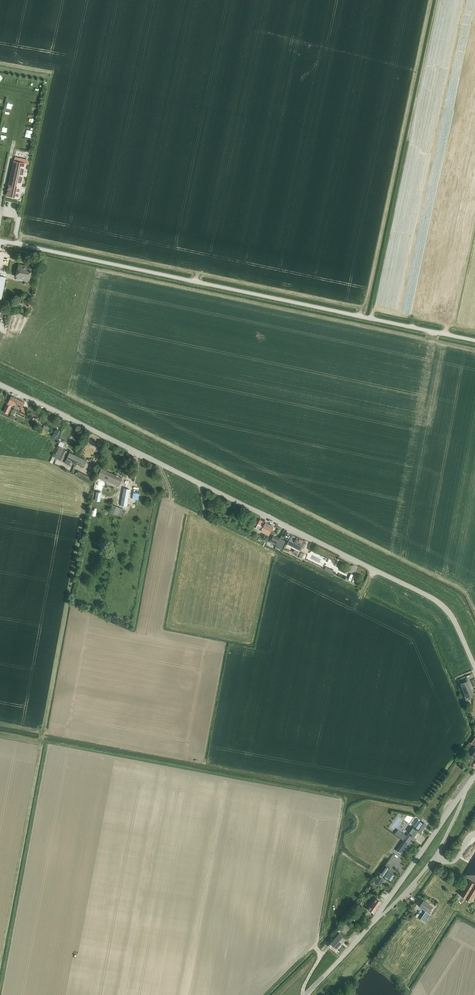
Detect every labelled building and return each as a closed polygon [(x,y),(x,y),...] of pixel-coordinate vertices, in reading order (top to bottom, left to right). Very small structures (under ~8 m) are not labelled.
[(14,162),(7,195),(13,197),(18,198),(26,164),(20,163),(14,162)] [(19,264),(16,278),(23,279),(23,280),(29,282),(32,269),(24,267),(25,266),(19,264)] [(7,404),(14,408),(18,400),(11,396),(7,404)] [(18,400),(14,408),(13,410),(21,414),(23,415),(26,410),(23,408),(25,403),(18,400)] [(11,407),(7,404),(3,411),(8,414),(11,407)] [(52,435),(51,437),(53,439),(54,438),(57,440),(57,439),(58,437),(60,437),(61,433),(62,433),(57,430),(54,435),(54,436),(52,435)] [(54,457),(53,457),(51,460),(53,461),(55,458),(59,459),(58,460),(63,462),(63,461),(70,465),(71,462),(75,464),(76,461),(78,457),(70,453),(70,452),(63,449),(64,449),(59,446),(54,457)] [(76,461),(75,464),(76,463),(80,464),(79,466),(84,468),(87,461),(78,457),(76,461)] [(101,469),(98,478),(119,487),(122,478),(101,469)] [(124,488),(121,506),(127,507),(130,490),(124,488)] [(111,509),(110,513),(121,518),(125,510),(113,505),(111,509)] [(269,535),(270,532),(272,530),(273,528),(273,526),(265,522),(263,527),(258,524),(256,528),(261,531),(260,533),(263,534),(264,533),(269,535)] [(270,542),(276,545),(279,538),(273,535),(270,542)] [(289,539),(287,544),(300,550),(302,547),(304,548),(304,547),(306,544),(304,543),(305,541),(297,537),(294,542),(289,539)] [(276,546),(275,547),(281,550),(285,541),(280,538),(276,546)] [(460,684),(465,695),(466,697),(473,694),(468,681),(467,681),(467,679),(462,681),(463,683),(460,684)] [(398,851),(397,851),(401,853),(408,843),(407,842),(409,840),(409,839),(411,836),(412,837),(414,838),(418,833),(421,835),(422,832),(421,832),(427,824),(421,820),(416,827),(414,826),(408,834),(409,834),(398,851)] [(474,882),(474,857),(464,875),(474,882)] [(379,886),(384,880),(379,876),(374,883),(379,886)] [(460,895),(471,902),(474,895),(474,883),(469,880),(460,895)] [(368,909),(373,913),(381,902),(376,898),(368,909)] [(420,906),(427,911),(429,913),(433,907),(430,905),(431,905),(424,900),(420,906)] [(422,916),(420,919),(425,922),(425,923),(428,919),(431,915),(426,911),(422,916)] [(339,933),(330,943),(337,949),(346,939),(339,933)]
